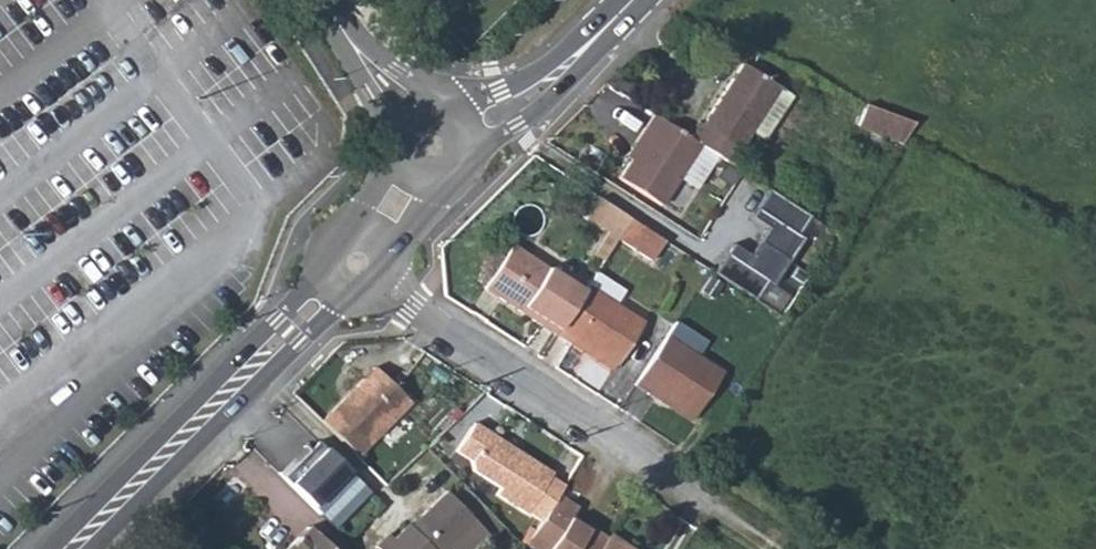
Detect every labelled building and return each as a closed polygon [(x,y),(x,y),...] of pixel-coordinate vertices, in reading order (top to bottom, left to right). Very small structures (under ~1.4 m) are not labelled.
[(692,125),(681,138),(696,149),(728,170),(739,157),(733,153),(753,122),(775,90),(737,66),(695,128),(692,125)] [(786,98),(775,90),(753,122),(764,129),(786,98)] [(907,119),(860,102),(850,126),(889,139),(891,137),(897,140),(907,119)] [(656,208),(696,149),(681,138),(649,117),(638,132),(644,136),(626,163),(615,180),(656,208)] [(620,159),(626,163),(644,136),(638,132),(620,159)] [(733,176),(721,168),(713,180),(725,188),(733,176)] [(727,247),(709,274),(749,301),(761,283),(767,287),(796,242),(791,238),(803,220),(763,193),(745,220),(761,231),(744,257),(727,247)] [(586,254),(597,260),(612,237),(625,218),(593,196),(580,215),(601,230),(586,254)] [(646,261),(659,241),(625,218),(612,237),(646,261)] [(527,317),(548,331),(577,289),(526,255),(506,242),(478,284),(497,296),(515,310),(519,305),(531,313),(527,317)] [(577,289),(548,331),(563,342),(567,336),(608,363),(635,322),(608,303),(617,290),(589,271),(580,284),(577,289)] [(515,310),(527,317),(531,313),(519,305),(515,310)] [(602,368),(608,363),(567,336),(563,342),(602,368)] [(714,376),(659,338),(627,385),(641,395),(644,389),(686,417),(714,376)] [(372,365),(322,422),(360,455),(410,398),(372,365)] [(682,423),(686,417),(644,389),(641,395),(682,423)] [(556,471),(478,422),(460,450),(475,459),(477,469),(505,486),(501,492),(531,512),(556,471)] [(318,444),(285,477),(319,513),(353,480),(318,444)] [(353,480),(319,513),(333,527),(367,494),(353,480)] [(444,491),(408,526),(407,524),(392,538),(387,534),(375,546),(378,548),(475,548),(480,545),(484,548),(489,548),(495,544),(444,491)] [(542,548),(599,548),(609,533),(593,522),(589,528),(571,516),(575,510),(579,504),(561,492),(530,541),(542,548)] [(593,522),(575,510),(571,516),(589,528),(593,522)] [(309,527),(286,548),(331,548),(309,527)] [(609,533),(599,548),(633,548),(609,533)]
